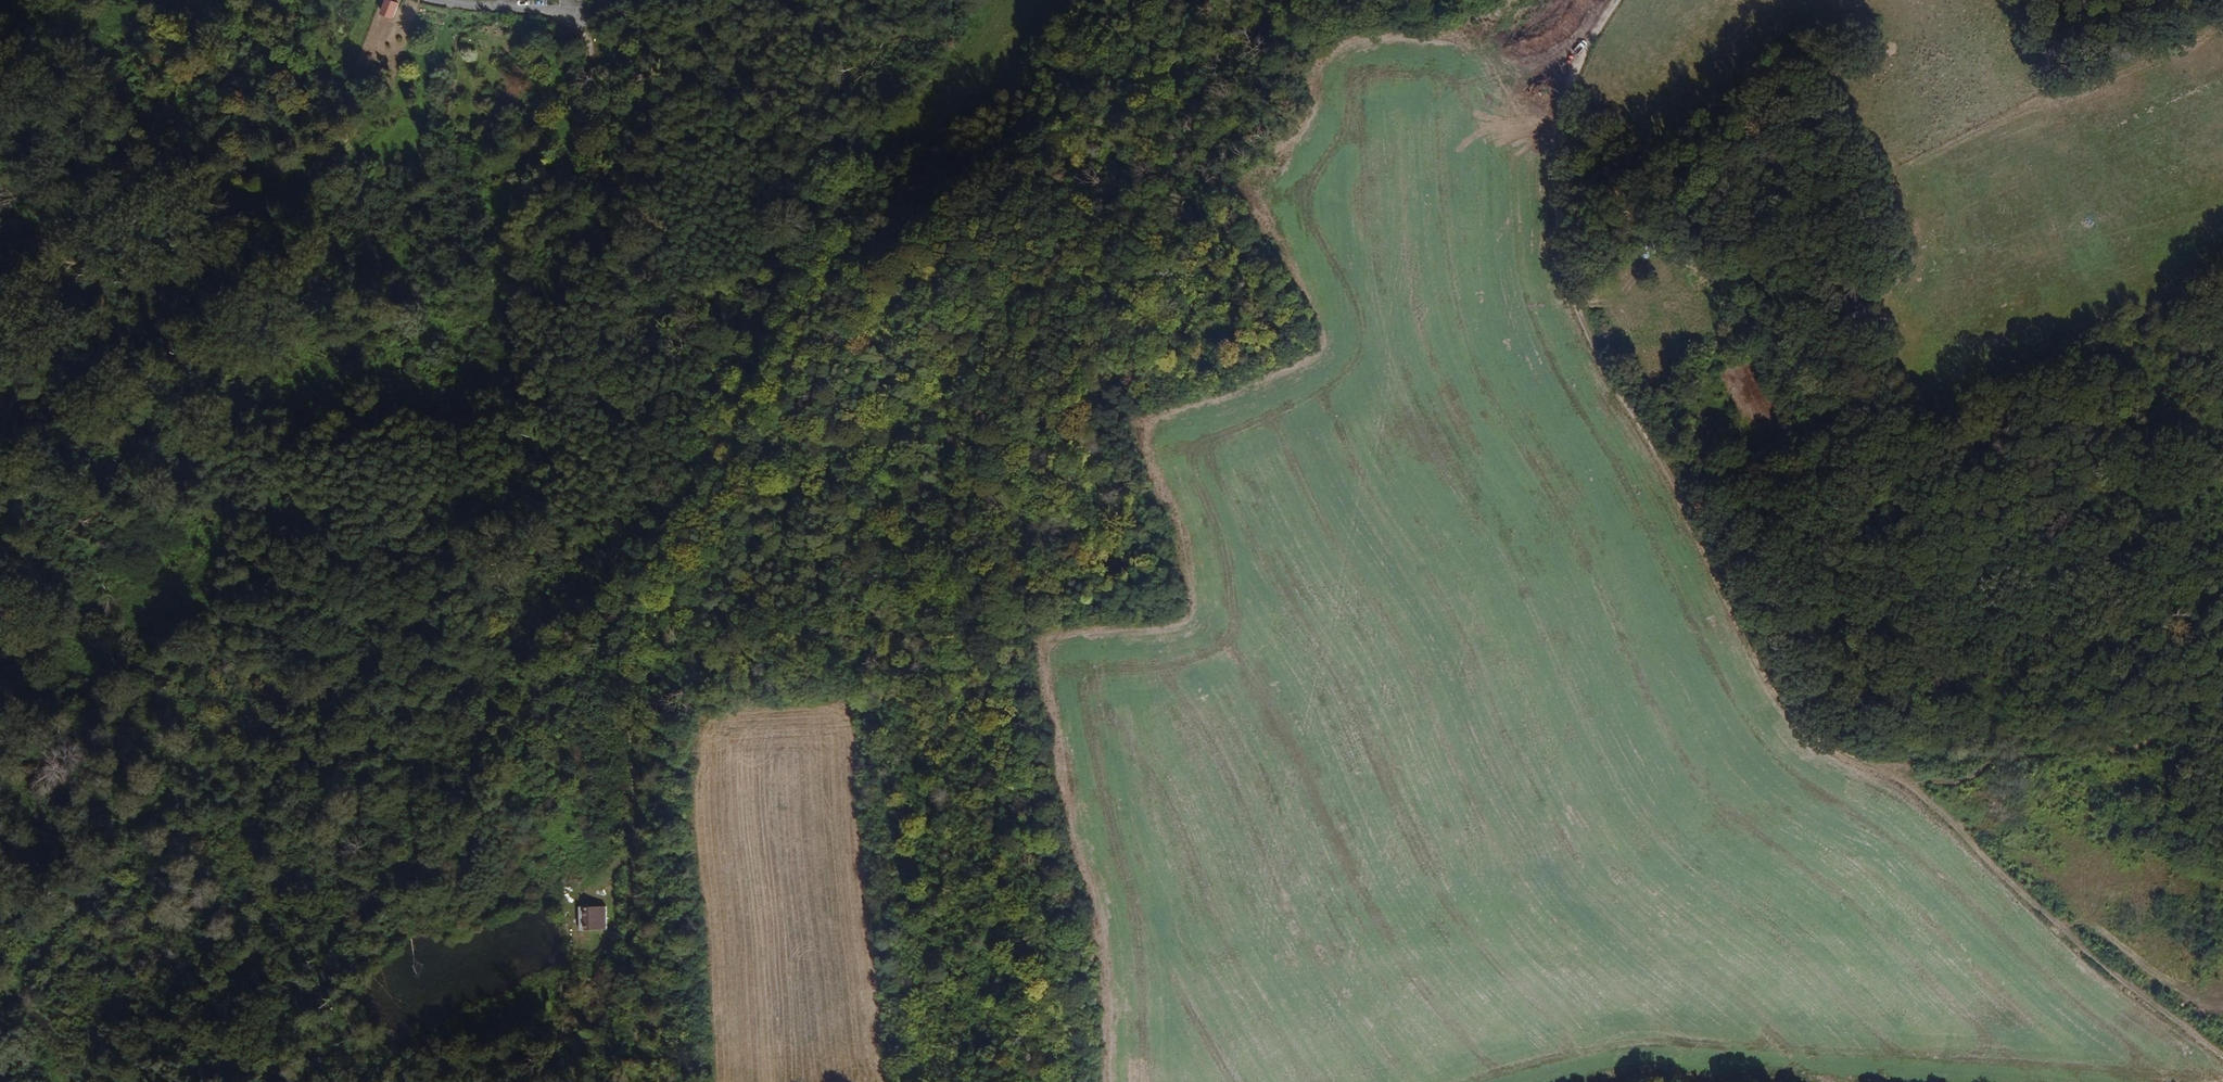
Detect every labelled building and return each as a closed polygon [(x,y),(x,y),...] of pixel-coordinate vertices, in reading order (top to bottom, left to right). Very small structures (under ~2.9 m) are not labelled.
[(398,3),(390,0),(384,0),(378,14),(391,19),(398,3)] [(606,931),(605,906),(582,907),(582,932),(606,931)]
